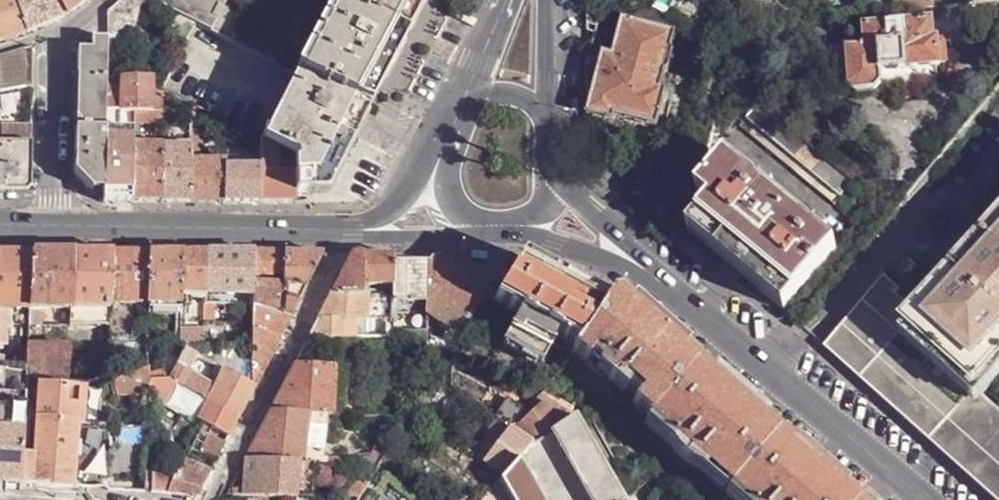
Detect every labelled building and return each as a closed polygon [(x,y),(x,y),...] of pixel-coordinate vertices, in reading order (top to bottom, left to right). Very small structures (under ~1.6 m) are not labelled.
[(29,33),(18,0),(0,0),(0,42),(29,33)] [(59,0),(18,0),(29,33),(68,17),(59,0)] [(68,17),(90,0),(59,0),(68,17)] [(125,29),(137,17),(130,9),(122,0),(113,10),(118,15),(118,21),(125,29)] [(324,0),(162,0),(158,3),(183,17),(198,24),(300,77),(335,6),(324,0)] [(340,6),(407,41),(418,19),(428,0),(343,0),(340,6)] [(912,12),(933,9),(932,0),(911,0),(912,12)] [(933,9),(942,8),(942,0),(932,0),(933,9)] [(970,5),(944,8),(946,20),(960,19),(963,37),(984,35),(983,13),(995,12),(994,3),(970,5)] [(304,79),(340,6),(337,4),(335,6),(300,77),(304,79)] [(407,41),(340,6),(304,79),(371,114),(383,91),(402,55),(407,44),(407,41)] [(189,40),(198,24),(183,17),(179,26),(184,28),(180,35),(189,40)] [(616,116),(658,126),(658,125),(664,101),(668,89),(663,88),(667,71),(670,70),(675,51),(673,47),(677,32),(624,17),(614,55),(604,51),(588,115),(614,120),(616,116)] [(879,72),(936,66),(939,66),(939,65),(945,63),(947,62),(945,42),(942,40),(937,41),(937,39),(935,39),(933,20),(864,28),(865,47),(845,50),(849,88),(855,95),(875,92),(881,85),(879,72)] [(110,87),(111,40),(94,40),(94,50),(80,50),(78,131),(108,132),(109,128),(109,120),(109,111),(110,87)] [(35,46),(26,49),(27,87),(34,88),(35,46)] [(27,87),(26,49),(0,56),(0,93),(27,87)] [(937,79),(936,66),(879,72),(881,85),(901,83),(916,82),(937,79)] [(304,79),(300,77),(293,90),(292,92),(297,94),(278,132),(274,129),(268,139),(265,137),(262,141),(294,162),(295,195),(313,197),(334,183),(350,154),(371,114),(304,79)] [(154,90),(154,81),(123,80),(123,88),(122,111),(138,112),(154,112),(154,90)] [(122,111),(123,88),(110,87),(109,111),(122,111)] [(668,89),(664,101),(672,103),(673,104),(676,92),(668,89)] [(164,93),(164,90),(154,90),(154,112),(164,113),(164,107),(164,93)] [(297,94),(292,92),(274,129),(278,132),(297,94)] [(175,107),(176,98),(164,93),(164,107),(173,107),(175,107)] [(767,112),(759,105),(746,120),(841,197),(853,182),(767,112)] [(227,131),(228,124),(195,106),(193,148),(193,160),(197,160),(205,159),(206,121),(227,131)] [(173,121),(173,107),(164,107),(164,113),(165,113),(165,121),(170,121),(173,121)] [(138,121),(138,112),(122,111),(109,111),(109,120),(138,121)] [(165,113),(164,113),(154,112),(138,112),(138,121),(137,137),(165,137),(165,127),(165,121),(165,113)] [(841,197),(746,120),(741,128),(834,205),(841,197)] [(34,131),(10,132),(10,139),(10,144),(34,144),(34,131)] [(108,140),(108,132),(78,131),(77,175),(91,189),(107,189),(108,146),(108,140)] [(296,206),(295,195),(294,162),(262,141),(262,150),(261,206),(296,206)] [(34,144),(10,144),(2,144),(0,144),(0,191),(14,191),(33,175),(34,144)] [(135,204),(137,147),(108,146),(107,189),(106,193),(106,204),(135,204)] [(193,160),(193,148),(145,147),(137,147),(135,204),(165,204),(191,205),(193,162),(193,160)] [(225,205),(261,206),(262,150),(248,150),(247,170),(226,171),(225,205)] [(725,159),(697,194),(710,205),(692,227),(730,258),(778,202),(773,199),(771,197),(725,159)] [(226,171),(226,163),(197,163),(193,162),(191,205),(225,205),(226,171)] [(730,258),(744,269),(790,213),(778,202),(730,258)] [(744,269),(788,306),(836,249),(790,213),(744,269)] [(987,377),(997,367),(998,365),(998,225),(916,313),(987,377)] [(35,252),(0,251),(0,307),(32,308),(35,252)] [(75,280),(76,252),(35,252),(32,308),(50,308),(73,308),(74,308),(75,280)] [(114,282),(115,252),(76,252),(75,280),(82,281),(114,282)] [(149,304),(151,253),(115,252),(114,282),(114,304),(149,304)] [(182,293),(183,253),(151,253),(149,304),(181,304),(182,293)] [(209,253),(183,253),(182,293),(193,293),(207,293),(209,253)] [(256,276),(255,253),(209,253),(207,293),(255,293),(256,284),(256,276)] [(286,276),(286,253),(255,253),(256,276),(286,276)] [(326,254),(286,253),(286,276),(286,284),(285,312),(294,315),(326,254)] [(352,255),(332,294),(363,295),(363,285),(363,254),(352,255)] [(392,296),(393,254),(363,254),(363,285),(381,285),(381,296),(392,296)] [(429,264),(429,261),(393,254),(392,296),(392,301),(409,302),(426,303),(429,264)] [(486,294),(441,254),(434,257),(429,261),(429,264),(478,307),(486,294)] [(522,356),(541,367),(547,356),(558,336),(577,347),(605,305),(604,304),(521,259),(516,267),(495,301),(496,302),(520,315),(509,335),(503,345),(522,356)] [(462,332),(478,307),(429,264),(426,303),(426,308),(427,315),(462,332)] [(995,499),(998,499),(998,388),(995,384),(987,377),(916,313),(896,296),(899,291),(884,276),(825,347),(858,377),(872,390),(877,395),(977,484),(995,499)] [(114,304),(114,282),(82,281),(79,315),(82,315),(101,315),(113,315),(114,304)] [(285,312),(286,284),(272,284),(267,284),(256,284),(255,293),(256,303),(285,312)] [(193,310),(193,293),(182,293),(181,304),(181,310),(193,310)] [(332,294),(319,320),(344,320),(366,320),(368,296),(363,295),(332,294)] [(632,404),(647,418),(692,369),(615,299),(607,300),(604,304),(605,305),(577,347),(575,352),(585,362),(594,354),(610,369),(606,374),(610,377),(606,381),(610,383),(614,380),(618,384),(623,380),(639,395),(632,404)] [(409,310),(409,302),(392,301),(393,307),(400,307),(400,310),(409,310)] [(282,337),(294,315),(285,312),(256,303),(256,330),(282,337)] [(32,308),(0,307),(0,316),(22,316),(32,317),(32,308)] [(81,336),(82,315),(79,315),(73,315),(72,335),(81,336)] [(112,342),(113,315),(101,315),(82,315),(81,336),(81,344),(112,345),(112,342)] [(32,327),(32,317),(22,316),(19,368),(29,369),(31,344),(31,334),(32,327)] [(205,322),(205,319),(181,319),(181,337),(180,348),(204,348),(205,322)] [(319,320),(309,337),(344,338),(344,334),(344,326),(344,320),(319,320)] [(378,339),(392,339),(392,338),(392,333),(392,328),(393,320),(387,321),(387,327),(348,327),(349,334),(348,337),(378,339)] [(230,324),(205,322),(204,348),(242,335),(242,330),(230,330),(230,324)] [(256,388),(282,337),(256,330),(255,367),(256,388)] [(180,348),(181,337),(164,336),(164,353),(180,348)] [(434,351),(450,353),(456,342),(431,339),(434,351)] [(126,354),(126,342),(112,342),(112,345),(111,348),(111,354),(126,354)] [(71,374),(72,344),(31,344),(29,369),(29,371),(29,374),(71,374)] [(517,365),(522,356),(503,345),(498,354),(517,365)] [(111,354),(111,348),(91,347),(91,362),(111,363),(111,354)] [(193,371),(199,358),(187,351),(185,351),(183,352),(176,367),(191,375),(193,371)] [(110,381),(111,363),(91,362),(95,381),(110,381)] [(334,416),(336,367),(296,365),(271,412),(308,414),(324,415),(334,416)] [(166,381),(159,366),(148,370),(149,382),(166,381)] [(239,420),(256,388),(247,384),(225,372),(217,388),(207,384),(191,375),(176,367),(169,381),(169,382),(176,386),(209,404),(239,420)] [(256,388),(255,367),(247,368),(247,384),(256,388)] [(334,416),(347,416),(349,367),(336,367),(334,416)] [(995,384),(998,380),(998,369),(997,367),(987,377),(995,384)] [(711,475),(726,489),(772,439),(692,369),(647,418),(663,433),(672,424),(689,439),(687,443),(690,447),(688,450),(690,452),(693,450),(698,453),(701,450),(718,466),(711,475)] [(29,371),(0,370),(0,382),(5,382),(5,386),(28,387),(29,374),(29,371)] [(149,382),(148,370),(117,383),(116,384),(118,390),(120,398),(151,400),(151,397),(149,382)] [(209,380),(193,371),(191,375),(207,384),(209,380)] [(169,382),(169,381),(166,381),(149,382),(151,397),(163,404),(176,386),(169,382)] [(118,390),(116,384),(115,384),(105,389),(108,394),(118,390)] [(85,418),(87,388),(42,386),(39,386),(38,419),(37,425),(36,454),(83,456),(85,426),(85,418)] [(231,438),(239,420),(209,404),(200,422),(231,438)] [(551,431),(564,425),(545,406),(526,422),(515,433),(530,442),(551,431)] [(298,464),(304,464),(308,414),(271,412),(262,428),(245,461),(298,464)] [(513,412),(503,424),(512,431),(515,433),(526,422),(513,412)] [(304,464),(314,464),(326,465),(326,458),(322,458),(324,415),(308,414),(304,464)] [(27,418),(0,416),(0,442),(8,442),(7,471),(24,472),(25,454),(27,425),(27,418)] [(99,427),(99,418),(90,418),(85,418),(85,426),(99,427)] [(574,419),(564,425),(551,431),(590,499),(621,499),(574,419)] [(515,433),(512,431),(478,476),(493,489),(501,479),(518,458),(530,442),(515,433)] [(204,491),(227,445),(221,442),(209,438),(195,470),(182,465),(181,467),(173,485),(204,491)] [(772,439),(726,489),(738,499),(841,499),(772,439)] [(361,467),(379,468),(390,450),(382,447),(376,443),(367,458),(361,458),(361,460),(361,467)] [(82,482),(83,456),(36,454),(25,454),(24,472),(23,484),(82,487),(82,482)] [(326,465),(354,466),(361,467),(361,460),(326,458),(326,465)] [(518,458),(501,479),(513,499),(543,499),(518,458)] [(298,498),(311,499),(314,464),(304,464),(298,464),(245,461),(242,489),(242,496),(298,498)] [(173,485),(181,467),(158,465),(161,483),(163,484),(173,485)] [(360,484),(367,488),(369,484),(379,469),(379,468),(361,467),(354,466),(350,481),(360,484)] [(501,479),(493,489),(490,494),(493,499),(513,499),(501,479)] [(367,488),(360,484),(350,481),(346,491),(343,499),(360,499),(367,488)] [(162,494),(163,484),(161,483),(143,482),(142,492),(162,494)] [(212,493),(204,491),(173,485),(169,494),(201,497),(202,497),(210,498),(212,493)]
